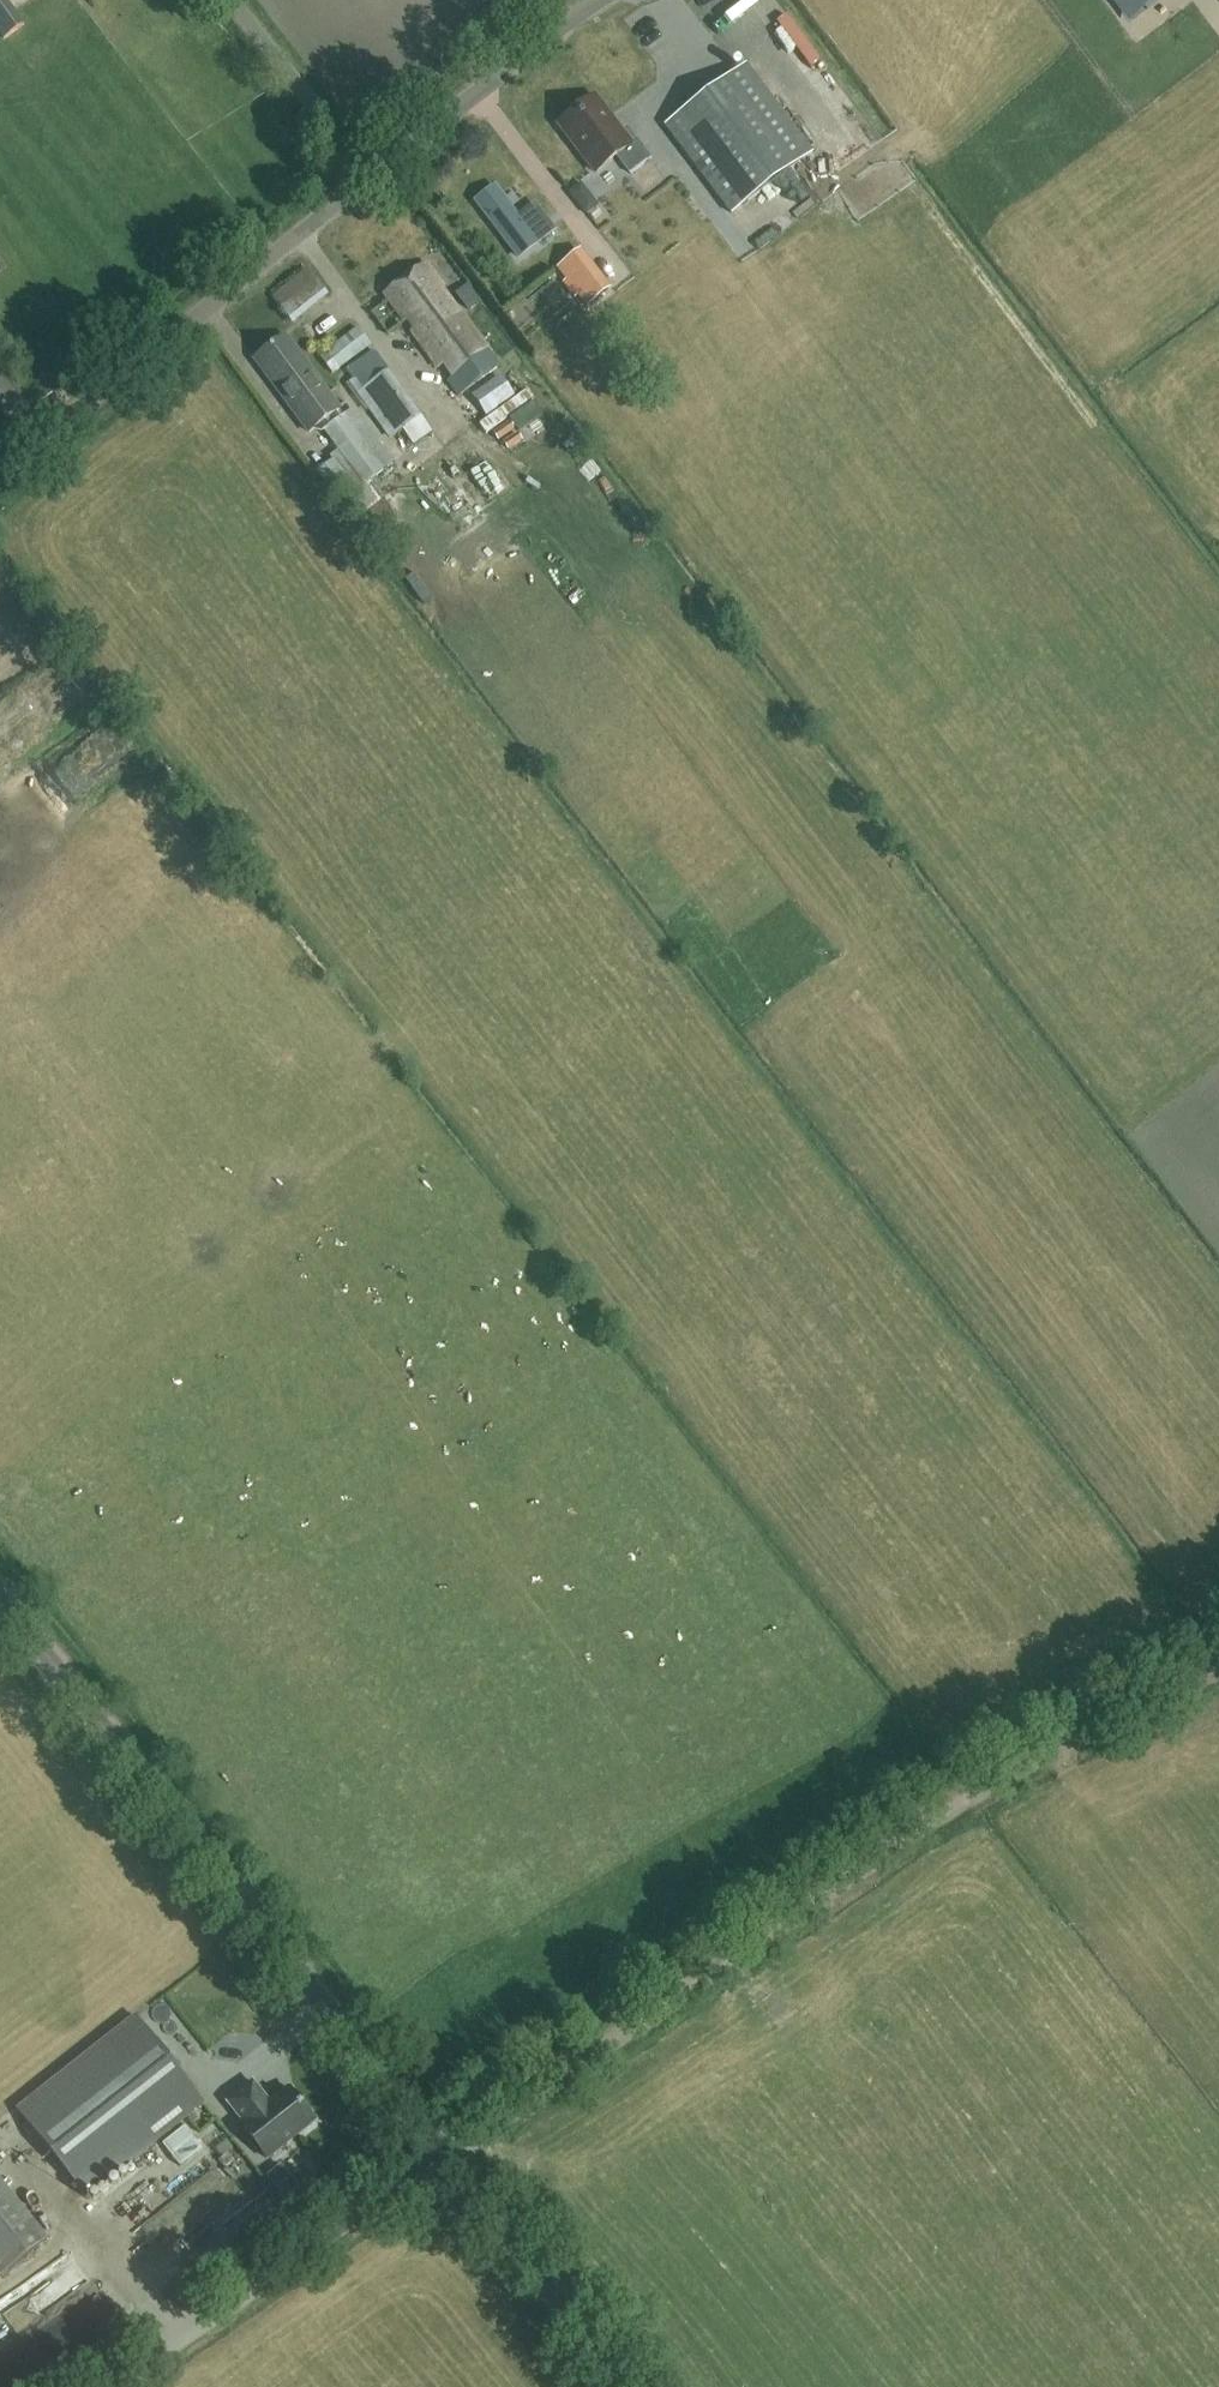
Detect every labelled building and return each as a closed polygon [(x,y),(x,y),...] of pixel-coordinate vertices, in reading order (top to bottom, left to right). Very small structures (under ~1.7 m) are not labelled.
[(730,214),(811,153),(746,65),(664,125),(730,214)] [(592,97),(558,125),(599,174),(618,157),(629,173),(650,157),(634,139),(629,144),(592,97)] [(582,183),(570,192),(587,213),(598,204),(582,183)] [(539,240),(554,229),(536,204),(520,216),(497,185),(477,200),(519,255),(539,240)] [(567,280),(587,264),(578,252),(557,269),(567,280)] [(497,367),(441,290),(442,289),(424,265),(384,295),(437,367),(444,363),(454,376),(447,381),(458,396),(497,367)] [(289,321),(323,293),(305,271),(271,298),(289,321)] [(359,329),(320,357),(332,374),(334,375),(372,346),(359,329)] [(308,432),(337,410),(285,340),(258,360),(281,391),(279,393),(308,432)] [(354,380),(347,385),(367,412),(370,410),(391,440),(404,431),(415,447),(433,434),(375,352),(347,371),(354,380)] [(486,414),(512,396),(499,378),(473,396),(486,414)] [(543,419),(534,406),(510,422),(519,435),(543,419)] [(390,460),(352,408),(343,414),(340,412),(320,427),(340,455),(319,471),(340,500),(383,469),(382,467),(390,460)] [(488,459),(467,465),(475,492),(496,486),(488,459)] [(6,854),(23,849),(19,836),(2,841),(6,854)] [(88,2192),(207,2100),(140,2013),(21,2106),(88,2192)] [(269,2103),(263,2096),(267,2093),(256,2079),(231,2099),(248,2120),(244,2123),(270,2156),(318,2118),(292,2085),(269,2103)] [(168,2192),(176,2204),(200,2187),(181,2161),(151,2184),(161,2197),(168,2192)] [(47,2240),(0,2181),(0,2277),(47,2240)] [(158,2199),(145,2213),(156,2223),(169,2209),(158,2199)]
